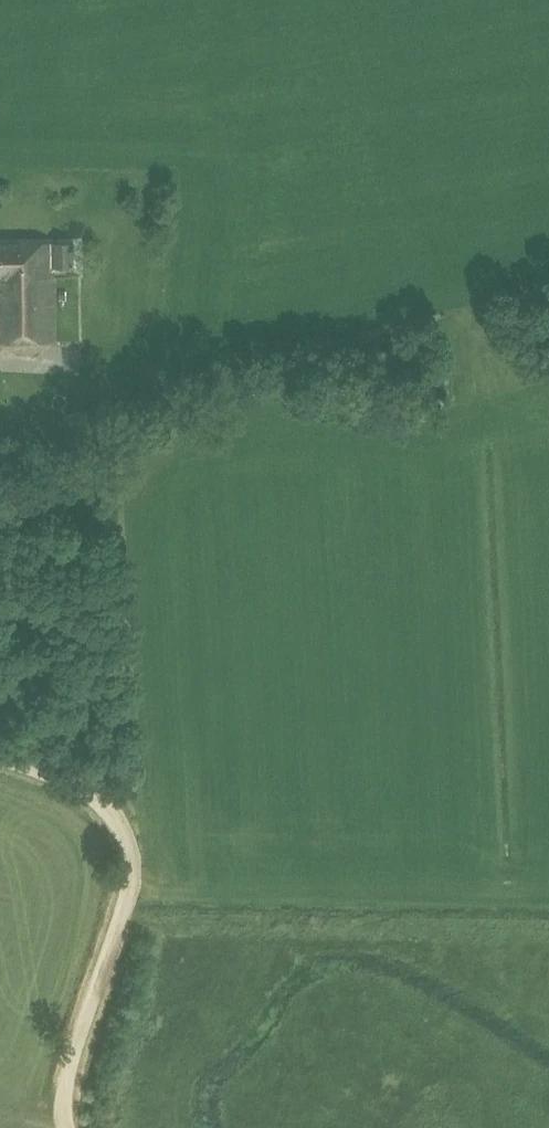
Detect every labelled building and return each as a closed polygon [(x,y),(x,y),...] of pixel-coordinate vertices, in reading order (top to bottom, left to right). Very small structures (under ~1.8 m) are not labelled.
[(53,241),(25,242),(26,341),(54,340),(53,266),(74,265),(74,242),(53,242),(53,241)] [(26,341),(25,242),(0,242),(0,341),(26,341)]
